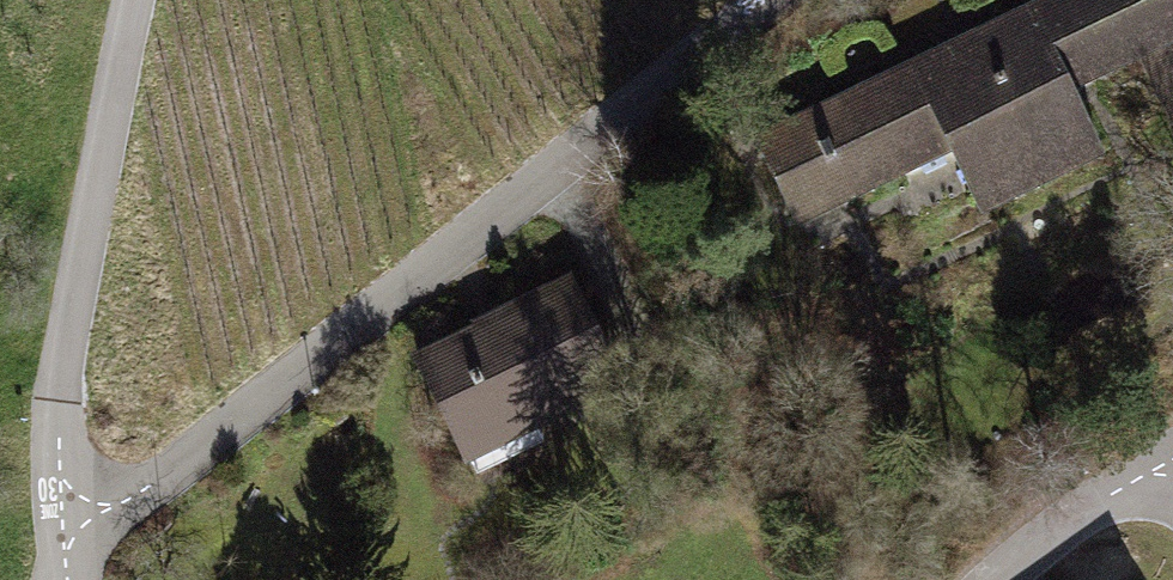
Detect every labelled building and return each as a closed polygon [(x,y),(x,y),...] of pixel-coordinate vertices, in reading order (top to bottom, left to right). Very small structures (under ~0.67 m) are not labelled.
[(773,140),(806,210),(955,140),(987,207),(1093,157),(1066,99),(1145,62),(1172,122),(1172,2),(1172,0),(1071,0),(773,140)] [(555,288),(423,352),(479,465),(611,401),(555,288)]
